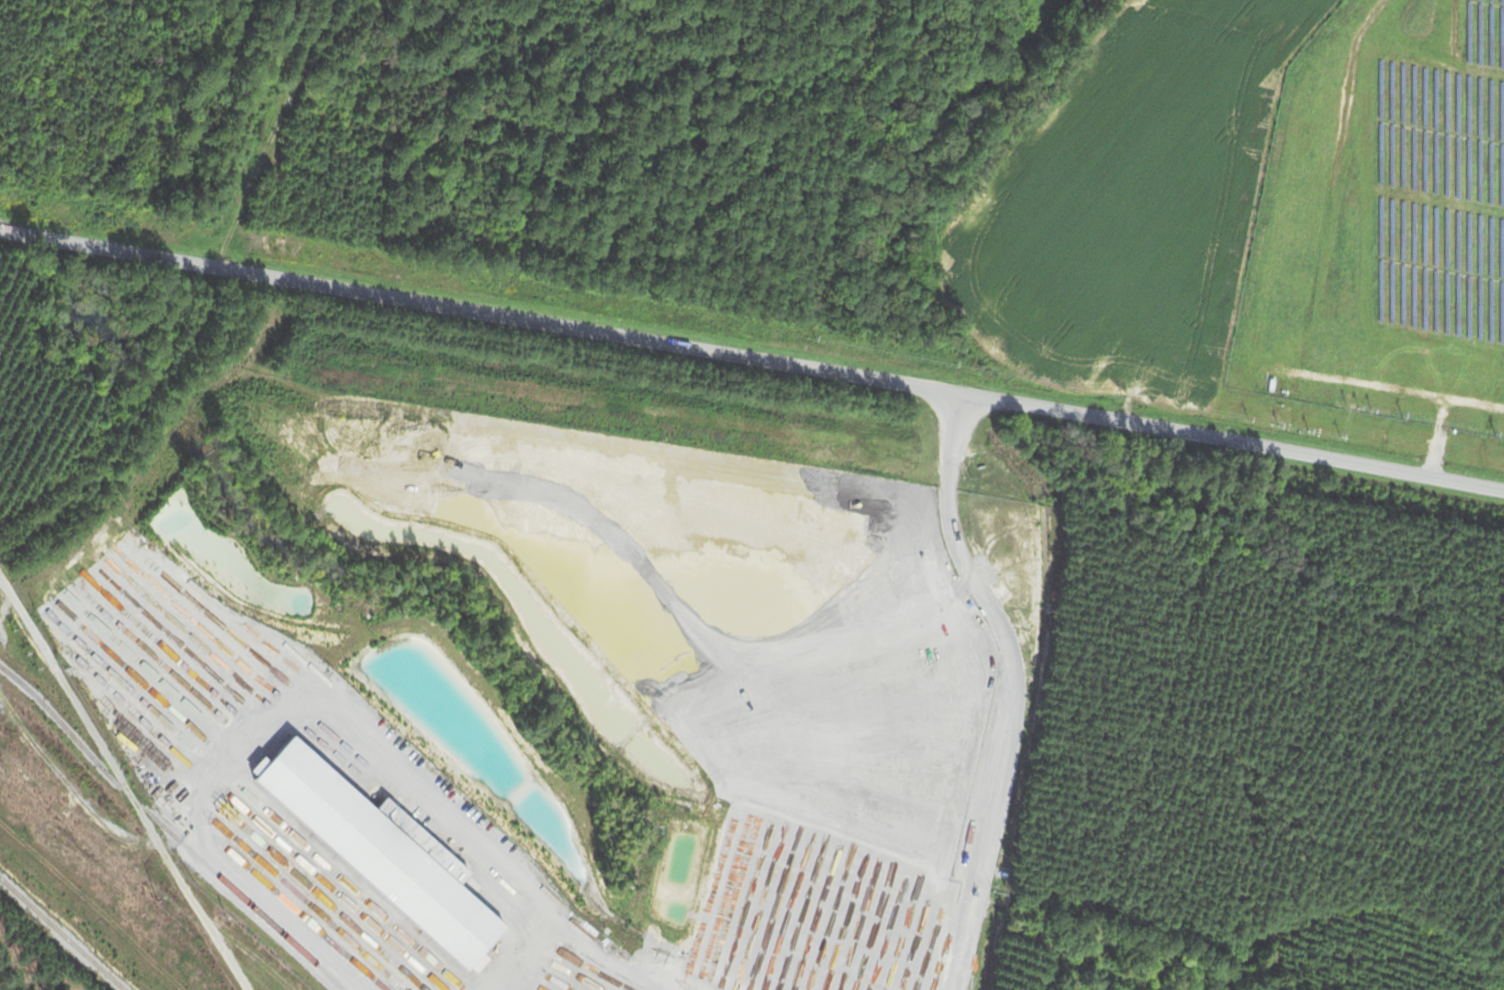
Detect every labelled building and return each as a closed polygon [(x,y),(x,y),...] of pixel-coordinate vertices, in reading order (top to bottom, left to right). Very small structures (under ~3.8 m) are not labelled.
[(249,783),(287,741),(502,934),(463,977),(249,783)]
